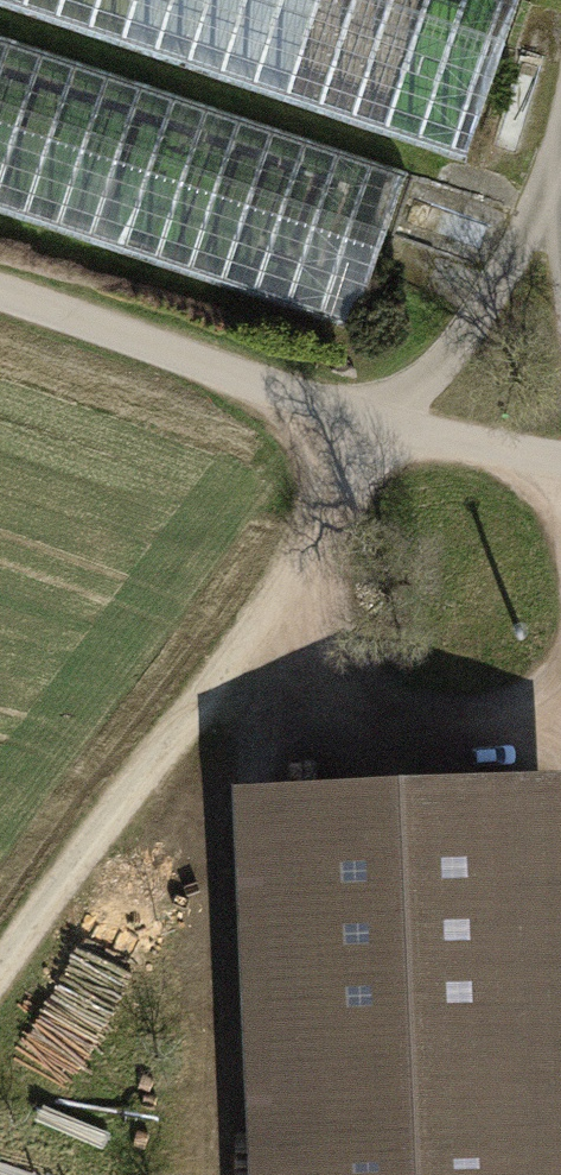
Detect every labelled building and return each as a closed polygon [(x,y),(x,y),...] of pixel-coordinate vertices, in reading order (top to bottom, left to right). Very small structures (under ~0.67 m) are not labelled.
[(360,336),(420,155),(468,171),(526,0),(0,0),(0,215),(360,336)] [(239,797),(258,1174),(560,1174),(560,781),(239,797)]
